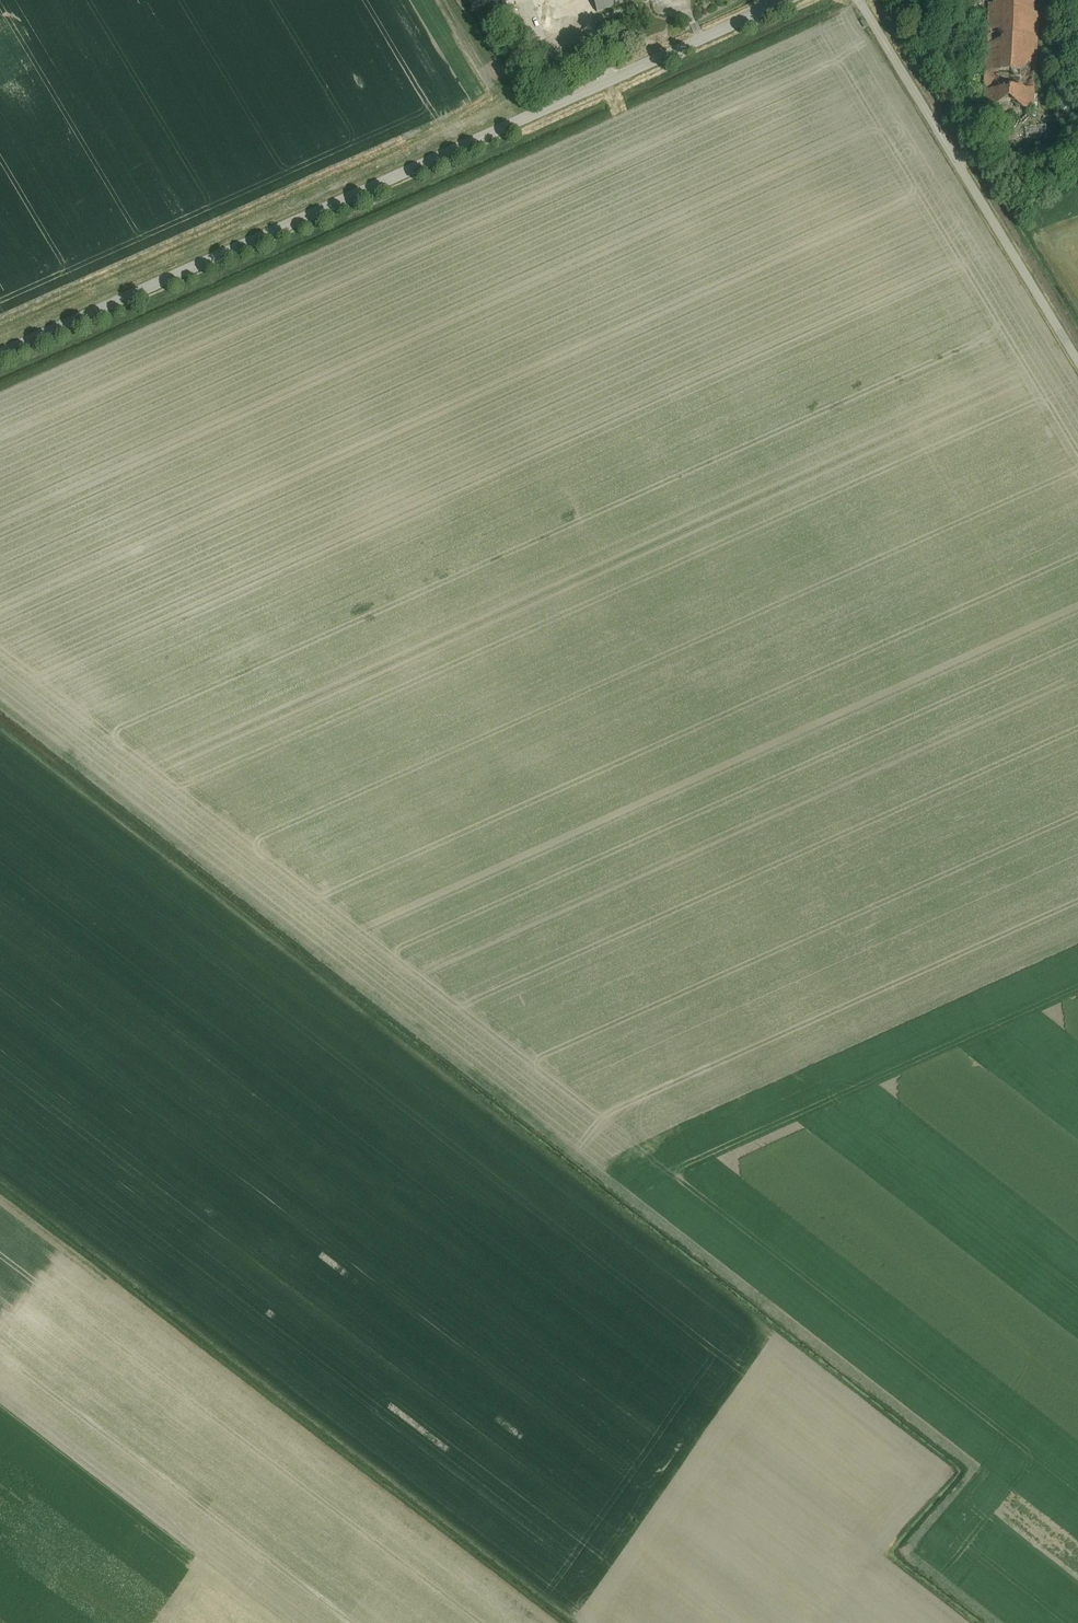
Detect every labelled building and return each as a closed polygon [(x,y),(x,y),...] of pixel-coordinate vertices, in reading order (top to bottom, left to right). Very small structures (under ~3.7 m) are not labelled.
[(597,12),(631,0),(593,0),(597,12)] [(1038,12),(1034,12),(1034,1),(1030,1),(1030,0),(995,0),(995,3),(990,3),(984,107),(958,105),(957,119),(985,121),(986,107),(1033,110),(1038,12)]
